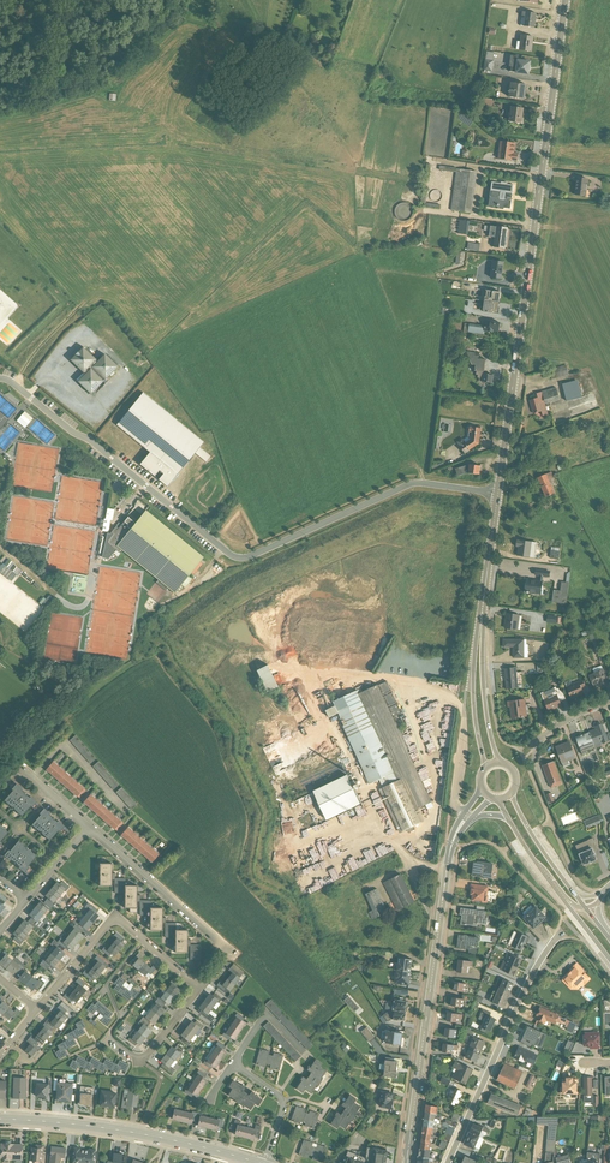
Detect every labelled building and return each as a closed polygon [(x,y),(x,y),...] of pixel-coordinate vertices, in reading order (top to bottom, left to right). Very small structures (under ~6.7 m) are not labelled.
[(537,14),(522,12),(522,17),(521,26),(535,29),(537,14)] [(517,44),(516,50),(519,50),(519,51),(532,53),(534,38),(521,36),(520,42),(516,41),(515,44),(517,44)] [(485,60),(484,71),(492,72),(495,53),(486,52),(485,60)] [(510,72),(528,75),(530,63),(524,62),(524,60),(518,59),(519,57),(511,56),(509,67),(510,67),(510,72)] [(509,94),(509,98),(525,100),(527,86),(511,83),(510,87),(509,87),(508,94),(509,94)] [(475,106),(493,108),(494,100),(476,97),(475,106)] [(524,109),(511,107),(508,121),(509,122),(509,123),(522,125),(524,109)] [(500,142),(498,160),(517,162),(518,154),(514,153),(515,144),(500,142)] [(477,172),(457,169),(456,169),(451,211),(471,213),(477,172)] [(589,180),(577,179),(575,195),(586,197),(589,180)] [(512,196),(513,186),(492,182),(488,208),(493,208),(493,207),(497,207),(497,209),(503,210),(504,208),(510,209),(511,204),(512,199),(512,196)] [(469,222),(460,221),(459,221),(458,234),(468,235),(469,222)] [(493,248),(505,249),(508,228),(497,227),(497,228),(490,227),(488,238),(493,239),(492,247),(493,247),(493,248)] [(468,243),(467,250),(479,252),(480,245),(468,243)] [(462,265),(464,253),(457,252),(455,264),(462,265)] [(503,262),(488,260),(487,267),(491,268),(490,278),(501,279),(503,262)] [(485,297),(484,301),(498,303),(500,292),(487,290),(486,297),(485,297)] [(498,303),(484,301),(483,312),(497,314),(498,303)] [(500,324),(500,323),(490,322),(486,322),(485,326),(469,323),(469,324),(464,323),(463,332),(484,335),(484,332),(493,333),(493,331),(499,332),(499,328),(500,328),(501,324),(500,324)] [(96,360),(83,347),(70,360),(83,373),(85,374),(78,382),(90,395),(103,382),(102,381),(104,379),(105,380),(109,376),(111,377),(115,373),(113,371),(118,367),(104,354),(97,362),(95,360),(96,360)] [(479,354),(466,352),(471,365),(475,365),(474,371),(476,372),(476,375),(478,375),(478,378),(479,378),(479,382),(492,384),(493,376),(487,375),(487,374),(484,373),(485,360),(479,359),(479,354)] [(566,365),(549,370),(552,380),(568,375),(566,365)] [(578,381),(562,385),(566,401),(582,397),(578,381)] [(529,401),(533,414),(541,412),(542,416),(548,414),(545,404),(559,400),(556,388),(536,394),(537,398),(529,401)] [(204,443),(143,393),(116,425),(149,453),(140,465),(167,487),(195,453),(206,462),(211,457),(199,448),(204,443)] [(33,418),(24,411),(16,421),(25,428),(33,418)] [(0,413),(0,430),(8,420),(0,413)] [(479,444),(481,427),(476,426),(475,428),(470,427),(468,436),(470,437),(470,440),(465,443),(462,438),(456,442),(460,447),(461,447),(465,453),(479,444)] [(455,469),(457,476),(468,473),(479,475),(479,474),(480,466),(470,464),(455,469)] [(551,472),(537,478),(546,498),(554,493),(550,484),(553,483),(552,480),(554,478),(551,472)] [(111,488),(121,494),(126,486),(116,480),(111,488)] [(105,519),(112,521),(114,510),(107,509),(105,519)] [(203,558),(146,511),(135,523),(128,517),(121,525),(119,523),(110,534),(108,534),(107,533),(102,558),(108,560),(113,554),(117,557),(120,554),(122,551),(158,580),(156,583),(166,591),(168,589),(174,594),(181,585),(185,588),(193,578),(189,575),(203,558)] [(537,543),(517,540),(516,547),(518,547),(517,556),(535,559),(537,543)] [(559,548),(551,547),(551,550),(549,558),(558,560),(560,552),(559,551),(559,548)] [(0,567),(0,573),(11,582),(16,576),(17,577),(20,574),(31,584),(34,581),(22,571),(14,565),(15,564),(8,559),(4,565),(3,564),(0,567)] [(549,578),(550,571),(535,569),(534,576),(539,576),(538,581),(527,580),(525,592),(540,594),(543,594),(543,588),(542,588),(543,581),(542,581),(543,577),(549,578)] [(552,602),(566,604),(570,574),(569,574),(570,571),(567,570),(566,583),(561,582),(561,583),(560,591),(553,590),(552,602)] [(43,597),(39,603),(45,608),(52,599),(49,596),(46,599),(43,597)] [(506,613),(504,629),(518,630),(520,615),(506,613)] [(557,616),(547,615),(546,623),(556,624),(557,616)] [(599,646),(593,634),(589,635),(595,648),(599,646)] [(502,639),(502,648),(513,648),(513,658),(524,658),(527,657),(527,645),(524,645),(524,639),(502,639)] [(541,673),(545,663),(537,663),(537,673),(541,673)] [(279,687),(268,665),(257,671),(268,692),(279,687)] [(596,668),(595,667),(594,667),(593,669),(594,672),(593,673),(593,674),(589,676),(593,686),(598,684),(599,687),(609,683),(603,669),(601,666),(596,668)] [(518,668),(517,667),(502,669),(502,670),(504,670),(505,688),(504,688),(505,690),(519,688),(519,687),(518,687),(516,669),(518,668)] [(566,687),(571,699),(584,694),(582,689),(586,688),(583,680),(572,685),(571,681),(565,684),(566,687)] [(335,706),(326,711),(329,718),(338,713),(344,726),(343,727),(370,784),(380,780),(383,787),(379,789),(400,833),(407,830),(408,832),(416,829),(414,826),(425,821),(419,808),(426,805),(428,809),(434,806),(407,750),(408,749),(396,722),(395,722),(393,718),(401,713),(397,702),(387,682),(378,686),(378,685),(362,692),(361,689),(333,702),(335,706)] [(548,711),(562,706),(560,702),(566,699),(562,689),(560,690),(559,688),(557,689),(556,687),(541,693),(548,711)] [(525,699),(508,702),(508,707),(510,707),(512,718),(527,716),(525,699)] [(602,724),(601,724),(601,725),(595,727),(596,730),(589,732),(595,747),(595,748),(603,745),(603,744),(609,742),(608,741),(609,740),(609,734),(606,735),(602,724)] [(587,750),(595,747),(589,732),(585,734),(576,737),(582,755),(588,753),(587,750)] [(76,735),(70,741),(72,744),(78,738),(76,735)] [(78,738),(72,744),(75,746),(81,741),(78,738)] [(81,741),(75,746),(77,749),(83,744),(81,741)] [(569,742),(556,747),(562,764),(562,763),(570,760),(576,758),(569,742)] [(83,744),(77,749),(80,752),(86,747),(83,744)] [(86,747),(80,752),(82,755),(88,750),(86,747)] [(88,750),(82,755),(85,758),(91,753),(88,750)] [(91,753),(85,758),(88,761),(94,756),(91,753)] [(94,756),(88,761),(90,764),(96,758),(94,756)] [(51,760),(44,768),(46,769),(53,762),(51,760)] [(46,769),(46,770),(52,775),(60,766),(54,761),(53,762),(46,769)] [(98,761),(93,766),(95,769),(101,764),(98,761)] [(553,761),(542,765),(549,785),(550,784),(551,788),(562,784),(553,761)] [(590,763),(585,765),(588,774),(594,772),(590,763)] [(101,764),(95,769),(98,772),(104,767),(101,764)] [(66,772),(60,766),(52,775),(58,781),(66,772)] [(104,767),(98,772),(100,775),(106,770),(104,767)] [(106,770),(100,775),(103,778),(109,773),(106,770)] [(72,777),(66,772),(58,781),(64,786),(72,777)] [(109,773),(103,778),(106,781),(111,776),(109,773)] [(347,775),(314,790),(328,820),(361,804),(347,775)] [(111,776),(106,781),(108,784),(114,779),(111,776)] [(79,783),(72,777),(64,786),(71,792),(79,783)] [(114,779),(108,784),(111,787),(117,782),(114,779)] [(4,801),(12,807),(13,807),(14,808),(14,810),(22,816),(31,806),(34,810),(39,804),(31,797),(30,798),(27,796),(26,796),(24,794),(24,793),(21,790),(22,789),(11,780),(6,785),(13,791),(4,801)] [(117,782),(111,787),(113,790),(119,785),(117,782)] [(85,788),(79,783),(71,792),(77,797),(77,796),(84,789),(85,788)] [(122,787),(116,792),(118,795),(124,790),(122,787)] [(84,789),(77,796),(79,798),(86,791),(84,789)] [(124,790),(118,795),(121,798),(127,793),(124,790)] [(88,793),(82,800),(83,802),(90,795),(88,793)] [(83,802),(89,808),(97,799),(91,793),(90,795),(83,802)] [(127,793),(121,798),(123,801),(129,796),(127,793)] [(546,794),(550,803),(555,801),(551,793),(546,794)] [(129,796),(123,801),(126,804),(132,799),(129,796)] [(103,804),(97,799),(89,808),(95,813),(103,804)] [(132,799),(126,804),(129,807),(135,802),(132,799)] [(135,802),(129,807),(131,810),(137,805),(135,802)] [(109,810),(103,804),(95,813),(101,819),(109,810)] [(41,806),(37,812),(40,815),(32,825),(40,832),(41,832),(42,833),(42,834),(50,841),(58,831),(65,836),(69,831),(58,821),(57,822),(55,820),(53,820),(52,818),(52,817),(49,815),(50,814),(41,806)] [(116,815),(109,810),(101,819),(108,824),(116,815)] [(601,814),(584,821),(586,827),(595,824),(595,825),(599,823),(599,822),(604,820),(601,814)] [(122,821),(116,815),(108,824),(114,830),(114,829),(121,822),(122,821)] [(123,823),(121,822),(114,829),(117,831),(123,823)] [(8,833),(6,830),(6,829),(4,827),(3,828),(0,826),(0,842),(8,833)] [(121,835),(127,827),(125,826),(119,833),(121,835)] [(127,841),(135,832),(128,826),(127,827),(121,835),(120,835),(127,841)] [(133,846),(141,837),(135,832),(127,841),(133,846)] [(139,852),(147,843),(141,837),(133,846),(139,852)] [(588,840),(576,846),(579,854),(577,854),(580,861),(582,860),(584,865),(585,864),(586,865),(588,864),(588,863),(597,859),(593,850),(597,849),(593,838),(588,840)] [(10,851),(6,848),(1,853),(10,861),(11,860),(13,862),(15,862),(17,863),(17,865),(19,867),(18,868),(30,877),(34,872),(28,866),(36,856),(34,854),(35,853),(32,851),(31,852),(29,850),(27,850),(26,849),(26,848),(24,846),(25,845),(22,842),(21,843),(18,841),(10,851)] [(139,852),(145,857),(153,848),(147,843),(139,852)] [(145,857),(151,863),(152,862),(159,855),(159,854),(153,848),(145,857)] [(159,855),(152,862),(154,864),(160,856),(159,855)] [(477,863),(474,863),(473,875),(491,878),(493,864),(484,863),(484,862),(477,861),(477,863)] [(114,880),(115,878),(115,874),(111,874),(112,864),(100,864),(99,886),(111,886),(111,880),(114,880)] [(401,874),(383,883),(397,911),(415,902),(401,874)] [(51,889),(62,898),(67,893),(65,892),(69,887),(62,881),(60,884),(57,881),(51,889)] [(489,887),(471,884),(471,889),(472,889),(471,894),(473,894),(473,896),(472,900),(487,902),(488,902),(489,895),(488,895),(489,887)] [(518,889),(527,897),(532,892),(523,884),(518,889)] [(139,902),(140,901),(140,896),(137,896),(137,886),(125,886),(124,893),(124,908),(136,908),(137,902),(139,902)] [(514,894),(513,892),(515,893),(515,887),(512,886),(511,891),(510,891),(507,891),(508,895),(514,894)] [(377,888),(366,894),(373,911),(369,912),(372,919),(388,912),(377,888)] [(46,900),(53,906),(56,903),(57,904),(62,898),(51,889),(45,896),(47,898),(46,900)] [(76,895),(68,904),(71,906),(78,897),(76,895)] [(34,908),(45,917),(50,912),(49,911),(53,906),(46,900),(43,903),(41,900),(34,908)] [(82,914),(93,923),(99,916),(96,914),(98,911),(88,903),(84,907),(86,909),(82,914)] [(523,916),(534,928),(538,924),(539,924),(541,921),(546,917),(534,905),(532,907),(531,906),(523,913),(524,915),(523,916)] [(30,919),(37,926),(39,928),(42,923),(41,922),(45,917),(34,908),(28,915),(31,917),(30,919)] [(162,924),(165,924),(165,923),(165,917),(162,917),(162,908),(150,908),(150,915),(149,930),(162,930),(162,924)] [(486,911),(461,908),(460,914),(462,914),(461,924),(467,925),(477,926),(477,923),(487,925),(488,918),(485,917),(486,911)] [(75,924),(82,930),(84,928),(86,931),(93,923),(82,914),(78,920),(76,918),(72,922),(75,924)] [(19,926),(29,936),(33,930),(37,926),(30,919),(27,922),(24,920),(19,926)] [(67,934),(68,935),(77,942),(83,935),(80,933),(82,930),(75,924),(67,934)] [(13,939),(20,945),(24,940),(24,941),(29,936),(19,926),(12,934),(15,936),(13,939)] [(187,946),(190,946),(190,945),(190,939),(187,939),(187,930),(175,930),(175,937),(175,952),(187,952),(187,946)] [(527,943),(530,937),(518,932),(517,932),(514,931),(508,944),(511,946),(521,950),(525,942),(527,943)] [(116,938),(112,943),(118,950),(124,944),(120,941),(123,938),(116,932),(113,935),(116,938)] [(475,937),(459,934),(457,948),(469,949),(469,948),(477,947),(477,946),(478,946),(478,942),(479,942),(480,934),(475,933),(475,937)] [(61,938),(57,942),(64,948),(66,946),(71,950),(77,942),(68,935),(64,941),(61,938)] [(48,951),(59,960),(65,953),(62,950),(64,948),(57,942),(54,940),(51,944),(53,946),(48,951)] [(101,950),(111,958),(113,955),(114,955),(118,950),(112,943),(107,949),(104,947),(101,950)] [(37,949),(44,954),(47,950),(40,945),(37,949)] [(14,958),(9,954),(8,955),(4,951),(0,956),(0,960),(1,961),(0,962),(0,964),(6,969),(14,958)] [(48,968),(50,965),(53,967),(59,960),(48,951),(44,956),(45,957),(41,962),(48,968)] [(132,965),(138,970),(144,964),(138,959),(142,955),(139,952),(130,962),(132,964),(132,965)] [(510,954),(507,963),(517,967),(519,965),(522,959),(510,954)] [(97,961),(93,966),(100,973),(103,975),(107,969),(106,968),(109,965),(97,955),(94,958),(97,961)] [(17,974),(23,967),(25,965),(15,957),(14,958),(6,969),(13,974),(15,972),(17,974)] [(394,970),(411,972),(413,959),(398,957),(397,963),(395,962),(394,970)] [(473,961),(458,959),(457,972),(467,973),(468,966),(469,966),(472,967),(473,961)] [(46,970),(48,968),(41,962),(39,964),(46,970)] [(227,979),(234,984),(239,978),(243,972),(233,963),(228,970),(231,973),(227,979)] [(517,967),(507,963),(503,971),(514,976),(517,970),(516,970),(517,967)] [(577,963),(562,978),(563,979),(562,980),(570,989),(578,990),(582,985),(583,986),(590,979),(582,971),(583,970),(577,963)] [(144,964),(138,970),(145,976),(145,975),(147,977),(149,976),(156,968),(156,967),(153,965),(150,968),(144,964)] [(84,970),(82,973),(92,982),(94,979),(95,980),(100,973),(93,966),(88,972),(84,970)] [(18,979),(25,984),(32,976),(27,972),(28,970),(23,967),(17,974),(20,976),(18,979)] [(159,970),(156,968),(149,976),(152,979),(154,976),(154,975),(159,970)] [(409,985),(411,972),(394,970),(393,979),(395,979),(395,983),(409,985)] [(32,976),(25,984),(32,990),(34,988),(37,990),(43,983),(38,979),(37,981),(32,976)] [(125,981),(119,977),(114,983),(116,985),(113,989),(119,993),(121,991),(125,992),(127,989),(126,988),(122,985),(125,981)] [(73,990),(81,996),(86,990),(87,991),(89,988),(78,978),(75,982),(78,984),(73,990)] [(165,990),(173,997),(179,990),(177,988),(179,985),(172,979),(167,985),(168,986),(165,990)] [(216,985),(223,991),(225,988),(229,991),(234,984),(227,979),(222,985),(219,982),(216,985)] [(510,992),(514,984),(503,979),(499,987),(510,992)] [(466,983),(455,982),(453,990),(465,991),(466,983)] [(121,991),(119,993),(128,1001),(132,996),(134,998),(139,992),(133,987),(130,991),(127,989),(125,992),(121,991)] [(503,1007),(510,992),(499,987),(495,996),(492,995),(490,1001),(503,1007)] [(160,995),(157,999),(164,1005),(165,1002),(168,1004),(173,997),(165,990),(163,989),(161,991),(163,993),(161,995),(160,995)] [(72,999),(76,1002),(81,996),(73,990),(69,996),(65,993),(63,996),(70,1002),(72,999)] [(203,1000),(212,1007),(215,1009),(220,1004),(218,1003),(222,998),(214,992),(212,995),(209,993),(203,1000)] [(345,1000),(355,1012),(359,1008),(349,996),(345,1000)] [(394,1010),(407,1012),(407,1010),(408,1002),(408,1001),(404,1000),(404,998),(401,997),(400,1000),(395,999),(394,1004),(392,1003),(392,1002),(381,1000),(381,1002),(386,1009),(391,1009),(394,1010)] [(464,999),(452,997),(451,1005),(463,1007),(464,999)] [(3,1014),(8,1007),(2,1003),(4,1001),(0,998),(0,1012),(3,1014)] [(141,999),(139,1001),(148,1008),(149,1005),(141,999)] [(157,999),(149,1009),(159,1017),(165,1009),(162,1007),(164,1005),(157,999)] [(198,1013),(213,1023),(216,1019),(214,1018),(216,1015),(210,1010),(212,1007),(203,1000),(197,1008),(200,1010),(198,1013)] [(106,1008),(97,1001),(94,1005),(92,1003),(87,1009),(93,1014),(96,1010),(98,1012),(100,1009),(104,1011),(106,1008)] [(55,1016),(63,1023),(68,1016),(64,1013),(66,1010),(59,1004),(57,1008),(60,1010),(55,1016)] [(8,1007),(3,1014),(8,1019),(11,1015),(14,1018),(20,1011),(17,1008),(13,1012),(8,1007)] [(100,1009),(98,1012),(99,1013),(103,1016),(100,1020),(106,1025),(111,1019),(109,1017),(112,1013),(106,1008),(104,1011),(100,1009)] [(540,1008),(537,1015),(539,1016),(537,1020),(545,1024),(547,1021),(556,1024),(556,1022),(559,1024),(560,1022),(566,1024),(565,1027),(567,1027),(566,1030),(573,1033),(576,1024),(540,1008)] [(143,1016),(141,1019),(148,1024),(150,1022),(153,1024),(159,1017),(149,1009),(146,1012),(143,1016)] [(394,1019),(394,1010),(391,1009),(383,1015),(388,1021),(392,1019),(394,1019)] [(491,1032),(496,1019),(490,1016),(491,1013),(483,1009),(480,1015),(486,1018),(481,1027),(491,1032)] [(406,1017),(407,1012),(394,1010),(394,1019),(405,1020),(405,1017),(406,1017)] [(463,1014),(448,1012),(447,1020),(458,1022),(459,1019),(462,1019),(463,1014)] [(230,1025),(239,1031),(244,1023),(242,1021),(244,1018),(236,1013),(233,1018),(234,1019),(230,1025)] [(47,1019),(45,1022),(54,1030),(57,1028),(58,1029),(63,1023),(55,1016),(50,1022),(47,1019)] [(137,1031),(145,1037),(150,1030),(146,1027),(148,1024),(141,1019),(138,1023),(141,1026),(137,1031)] [(77,1028),(73,1031),(76,1038),(85,1033),(83,1028),(85,1027),(82,1020),(75,1024),(77,1028)] [(185,1028),(196,1036),(201,1031),(200,1030),(203,1025),(196,1020),(194,1022),(191,1020),(185,1028)] [(44,1026),(39,1032),(47,1038),(52,1032),(52,1033),(54,1030),(45,1022),(42,1025),(44,1026)] [(121,1025),(129,1031),(131,1028),(123,1023),(121,1025)] [(231,1038),(234,1039),(239,1031),(230,1025),(226,1031),(224,1030),(221,1035),(229,1040),(231,1038)] [(361,1031),(369,1042),(375,1037),(367,1027),(361,1031)] [(180,1040),(188,1045),(191,1041),(192,1042),(196,1036),(185,1028),(179,1035),(182,1037),(180,1040)] [(457,1029),(446,1028),(445,1036),(456,1037),(457,1029)] [(129,1034),(131,1035),(128,1039),(127,1040),(135,1046),(137,1043),(139,1044),(145,1037),(137,1031),(133,1029),(129,1034)] [(526,1030),(522,1038),(530,1041),(530,1043),(534,1044),(534,1043),(540,1045),(544,1035),(539,1033),(539,1031),(536,1029),(534,1033),(526,1030)] [(403,1033),(382,1030),(381,1038),(384,1042),(402,1045),(403,1033)] [(66,1040),(64,1041),(68,1048),(76,1044),(74,1039),(76,1038),(73,1031),(63,1036),(66,1040)] [(31,1035),(28,1038),(35,1044),(37,1041),(41,1044),(42,1043),(44,1044),(48,1040),(47,1038),(39,1032),(34,1038),(31,1035)] [(599,1032),(585,1032),(585,1035),(584,1035),(584,1046),(590,1046),(590,1048),(599,1048),(599,1032)] [(217,1037),(211,1033),(208,1037),(214,1041),(217,1037)] [(486,1042),(470,1036),(467,1044),(470,1046),(481,1051),(483,1049),(486,1042)] [(29,1044),(24,1050),(32,1056),(34,1058),(39,1052),(39,1051),(41,1049),(40,1048),(41,1048),(35,1044),(28,1038),(26,1041),(29,1044)] [(570,1051),(573,1041),(567,1039),(564,1049),(570,1051)] [(54,1052),(58,1059),(67,1054),(65,1050),(68,1048),(64,1041),(57,1045),(59,1049),(56,1051),(57,1051),(54,1052)] [(209,1052),(210,1052),(220,1059),(226,1051),(223,1049),(225,1046),(217,1041),(214,1046),(213,1045),(209,1052)] [(458,1045),(444,1043),(442,1051),(454,1053),(455,1049),(458,1050),(458,1045)] [(165,1054),(176,1062),(177,1062),(181,1057),(180,1056),(183,1051),(176,1045),(174,1048),(171,1047),(165,1054)] [(476,1062),(481,1051),(470,1046),(465,1057),(476,1062)] [(519,1046),(513,1058),(524,1063),(525,1061),(534,1065),(538,1055),(519,1046)] [(257,1056),(269,1059),(270,1055),(268,1054),(269,1051),(259,1049),(257,1056)] [(210,1052),(202,1064),(210,1069),(212,1066),(215,1068),(220,1059),(210,1052)] [(272,1055),(270,1055),(269,1059),(280,1063),(283,1055),(273,1052),(272,1055)] [(176,1062),(165,1054),(160,1061),(163,1062),(160,1066),(171,1074),(175,1069),(172,1067),(176,1062)] [(75,1061),(72,1059),(69,1066),(76,1070),(78,1066),(81,1067),(83,1068),(86,1061),(77,1056),(75,1061)] [(255,1064),(264,1067),(265,1064),(268,1064),(269,1059),(257,1056),(255,1064)] [(89,1062),(86,1061),(83,1068),(90,1071),(92,1067),(95,1068),(97,1069),(100,1062),(91,1057),(89,1062)] [(397,1071),(398,1061),(394,1061),(394,1058),(386,1057),(385,1065),(385,1069),(384,1076),(397,1078),(398,1071),(397,1071)] [(100,1062),(97,1069),(104,1072),(106,1068),(109,1069),(111,1070),(114,1063),(105,1059),(103,1063),(100,1062)] [(269,1059),(268,1064),(270,1065),(269,1068),(278,1070),(280,1063),(269,1059)] [(301,1080),(295,1088),(302,1093),(304,1089),(310,1093),(313,1089),(316,1091),(319,1087),(317,1086),(321,1080),(322,1081),(326,1076),(323,1074),(325,1071),(319,1067),(321,1063),(315,1059),(309,1067),(308,1066),(306,1070),(310,1072),(309,1073),(307,1077),(306,1077),(305,1078),(302,1076),(300,1079),(301,1080)] [(114,1063),(111,1070),(118,1074),(120,1069),(123,1071),(123,1070),(125,1071),(129,1064),(119,1060),(117,1064),(114,1063)] [(452,1077),(466,1084),(473,1069),(456,1061),(452,1068),(453,1068),(451,1071),(454,1072),(452,1077)] [(505,1063),(496,1080),(515,1089),(523,1072),(516,1068),(505,1063)] [(192,1081),(202,1088),(207,1079),(204,1077),(206,1075),(198,1070),(195,1074),(194,1074),(191,1077),(189,1076),(187,1078),(192,1081)] [(531,1075),(526,1086),(530,1088),(535,1077),(531,1075)] [(12,1098),(26,1099),(26,1078),(13,1077),(12,1098)] [(440,1082),(449,1086),(451,1080),(442,1077),(440,1082)] [(584,1095),(584,1102),(593,1102),(593,1096),(594,1096),(594,1095),(592,1095),(592,1078),(594,1078),(594,1077),(584,1077),(584,1095)] [(56,1100),(70,1101),(70,1100),(71,1094),(72,1083),(66,1082),(66,1079),(59,1078),(58,1082),(57,1082),(56,1100)] [(577,1092),(577,1080),(573,1080),(573,1078),(566,1078),(566,1080),(563,1080),(563,1087),(560,1087),(560,1093),(564,1093),(564,1094),(564,1095),(564,1096),(565,1096),(565,1097),(566,1097),(567,1097),(568,1097),(569,1097),(570,1096),(570,1095),(571,1094),(571,1098),(576,1097),(576,1094),(578,1094),(578,1091),(577,1092)] [(242,1104),(250,1110),(254,1103),(257,1106),(262,1099),(253,1094),(254,1092),(251,1090),(248,1094),(242,1090),(244,1086),(241,1084),(241,1085),(232,1080),(228,1086),(231,1088),(227,1095),(236,1100),(235,1101),(241,1105),(242,1104)] [(183,1092),(191,1097),(193,1094),(196,1096),(202,1088),(192,1081),(188,1088),(187,1087),(183,1092)] [(42,1099),(47,1099),(49,1085),(48,1085),(48,1084),(37,1083),(35,1096),(42,1096),(42,1099)] [(93,1087),(80,1086),(79,1091),(81,1091),(80,1098),(79,1104),(91,1105),(93,1092),(93,1087)] [(121,1107),(130,1109),(129,1108),(129,1106),(136,1107),(139,1092),(133,1091),(134,1090),(124,1088),(121,1107)] [(461,1091),(456,1088),(455,1090),(452,1089),(452,1090),(451,1089),(450,1093),(451,1093),(448,1099),(450,1100),(449,1103),(455,1105),(456,1102),(458,1103),(462,1094),(460,1093),(461,1091)] [(116,1092),(101,1090),(99,1105),(105,1106),(105,1105),(108,1106),(113,1107),(116,1092)] [(392,1099),(393,1094),(381,1091),(379,1102),(380,1102),(380,1106),(392,1108),(392,1107),(393,1108),(394,1103),(393,1103),(393,1099),(392,1099)] [(522,1106),(491,1093),(487,1104),(518,1116),(522,1106)] [(335,1115),(329,1124),(336,1128),(338,1124),(344,1129),(350,1120),(351,1121),(355,1115),(354,1114),(359,1106),(353,1102),(356,1098),(349,1094),(343,1102),(342,1102),(340,1105),(344,1108),(340,1114),(336,1111),(334,1115),(335,1115)] [(427,1104),(426,1111),(438,1114),(439,1107),(427,1104)] [(293,1113),(304,1117),(306,1112),(304,1112),(305,1109),(295,1105),(293,1113)] [(177,1107),(171,1106),(169,1115),(172,1116),(172,1119),(181,1121),(184,1111),(176,1109),(177,1107)] [(308,1113),(306,1112),(304,1117),(316,1121),(318,1113),(309,1110),(308,1113)] [(191,1113),(184,1111),(181,1121),(190,1123),(192,1121),(194,1121),(197,1112),(192,1111),(191,1113)] [(426,1111),(425,1118),(440,1121),(440,1120),(438,1119),(435,1118),(436,1115),(438,1115),(438,1114),(426,1111)] [(202,1114),(197,1112),(194,1121),(197,1122),(196,1126),(206,1128),(209,1117),(202,1115),(202,1114)] [(300,1121),(303,1121),(304,1117),(293,1113),(290,1120),(299,1124),(300,1121)] [(558,1116),(537,1117),(537,1122),(536,1125),(548,1125),(545,1162),(553,1162),(558,1116)] [(209,1117),(206,1128),(216,1131),(217,1127),(220,1128),(223,1119),(217,1117),(217,1119),(209,1117)] [(304,1125),(313,1129),(316,1121),(304,1117),(303,1121),(305,1122),(304,1125)] [(425,1118),(424,1125),(436,1127),(437,1122),(439,1123),(440,1121),(425,1118)] [(234,1135),(244,1137),(246,1127),(239,1125),(240,1121),(235,1119),(232,1131),(235,1131),(234,1135)] [(456,1127),(458,1124),(446,1119),(445,1122),(448,1124),(456,1127)] [(473,1123),(470,1131),(480,1136),(484,1138),(488,1128),(478,1124),(478,1125),(473,1123)] [(246,1127),(244,1137),(253,1139),(254,1136),(258,1137),(260,1126),(258,1125),(255,1124),(254,1128),(246,1127)] [(423,1133),(432,1135),(432,1132),(437,1133),(438,1128),(436,1127),(424,1125),(423,1130),(423,1129),(423,1133)] [(480,1136),(470,1131),(464,1144),(469,1146),(468,1147),(474,1150),(480,1136)] [(423,1133),(422,1141),(430,1142),(432,1135),(423,1133)] [(303,1139),(300,1147),(312,1151),(313,1146),(311,1145),(312,1142),(303,1139)] [(449,1143),(442,1140),(439,1147),(446,1150),(449,1143)] [(421,1148),(430,1150),(431,1142),(430,1142),(422,1141),(421,1148)] [(22,1160),(22,1144),(10,1143),(9,1142),(7,1142),(6,1143),(0,1143),(0,1159),(3,1159),(3,1161),(4,1162),(6,1162),(8,1162),(8,1159),(22,1160)] [(34,1162),(41,1162),(41,1160),(43,1160),(44,1154),(42,1154),(44,1145),(35,1144),(35,1148),(31,1147),(31,1151),(31,1152),(31,1153),(30,1154),(30,1160),(34,1161),(34,1162)] [(316,1147),(313,1146),(312,1151),(323,1155),(326,1147),(317,1144),(316,1147)] [(49,1162),(60,1162),(61,1158),(65,1158),(66,1148),(51,1146),(49,1162)] [(84,1149),(80,1149),(80,1147),(73,1147),(71,1162),(82,1162),(84,1149)] [(300,1147),(298,1154),(307,1158),(308,1154),(310,1155),(312,1151),(300,1147)] [(378,1149),(378,1148),(366,1147),(365,1157),(364,1162),(384,1162),(386,1150),(378,1149)] [(82,1162),(94,1162),(96,1149),(89,1148),(88,1150),(84,1149),(82,1162)] [(419,1156),(431,1158),(432,1154),(430,1154),(431,1150),(430,1150),(421,1148),(419,1156)] [(365,1157),(347,1150),(345,1156),(343,1155),(341,1162),(339,1161),(338,1162),(364,1162),(365,1157)] [(323,1155),(312,1151),(310,1155),(312,1156),(311,1159),(321,1162),(323,1155)] [(122,1154),(113,1152),(112,1161),(107,1160),(107,1162),(121,1162),(122,1154)] [(588,1159),(589,1162),(599,1162),(600,1153),(587,1152),(587,1156),(588,1159)] [(557,1162),(571,1162),(569,1154),(556,1157),(557,1162)]
